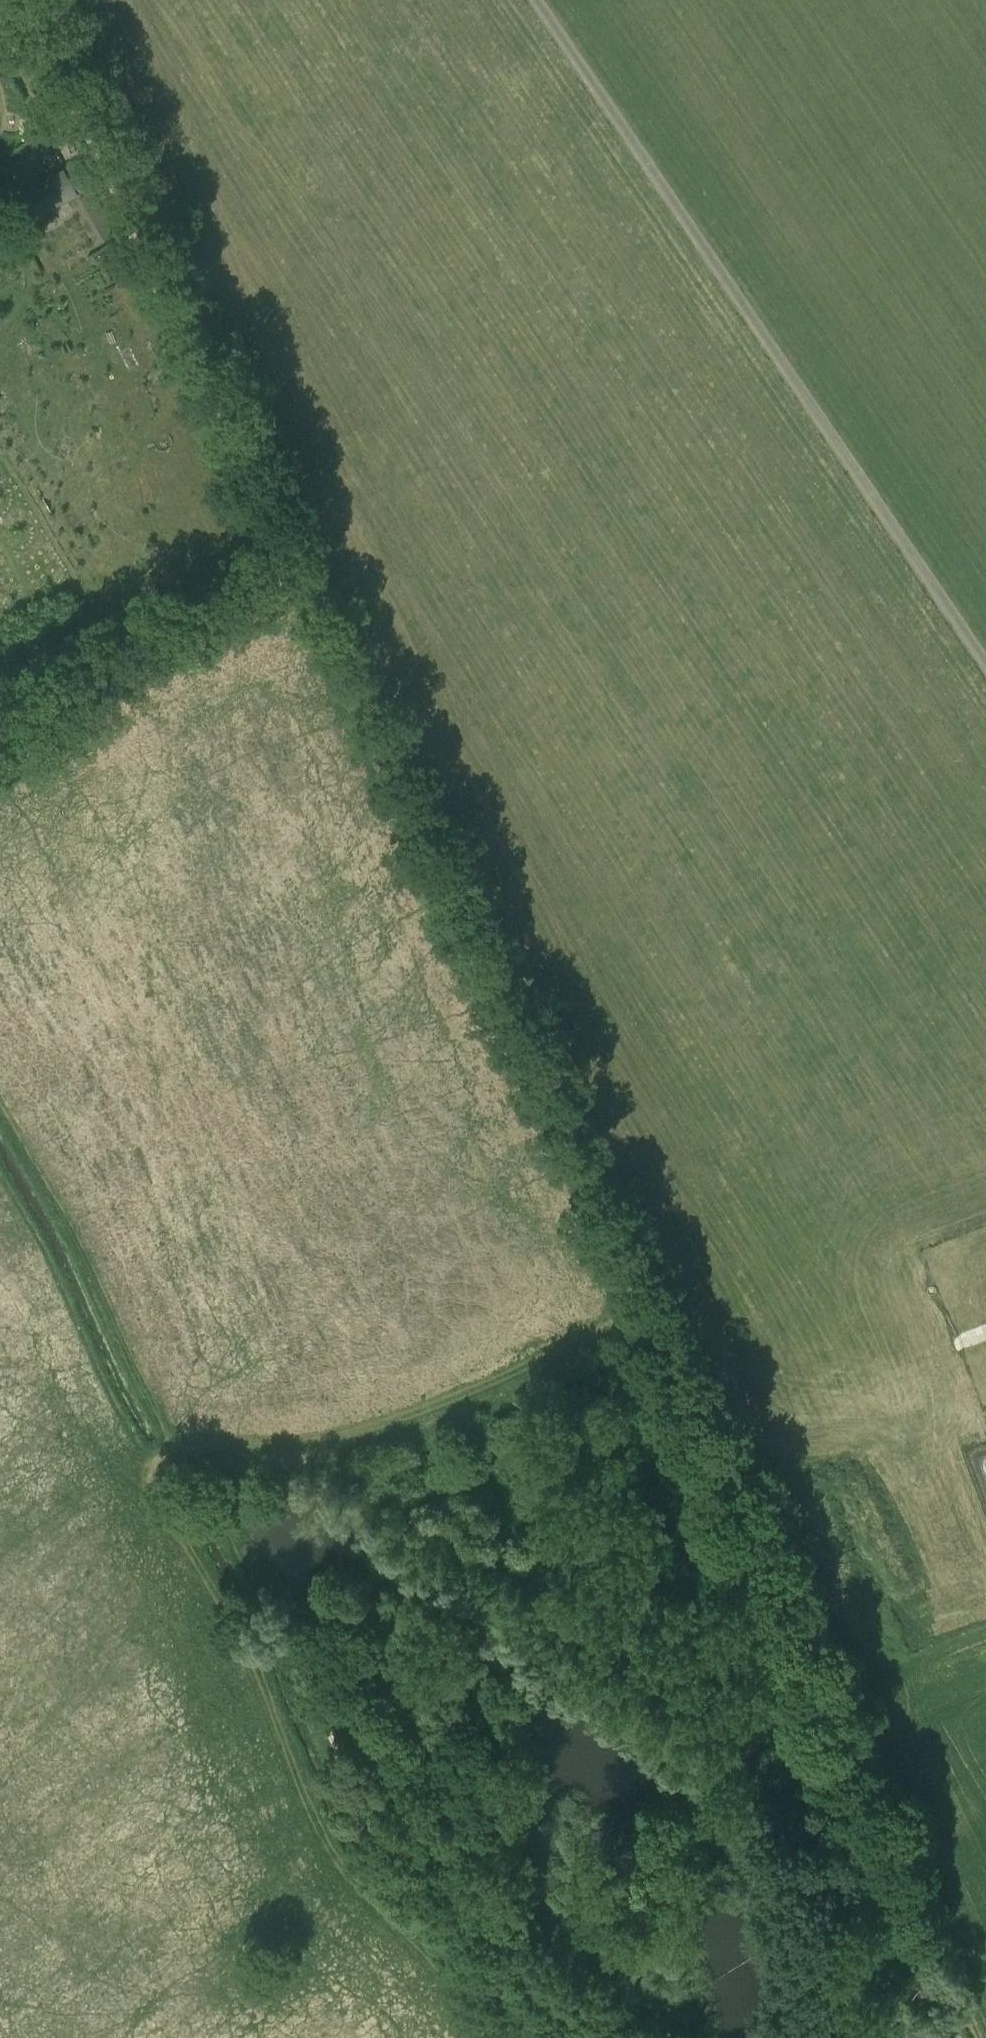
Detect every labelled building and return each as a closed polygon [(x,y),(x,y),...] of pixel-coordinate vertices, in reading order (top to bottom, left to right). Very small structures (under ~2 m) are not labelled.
[(14,195),(29,221),(91,186),(75,159),(14,195)]
